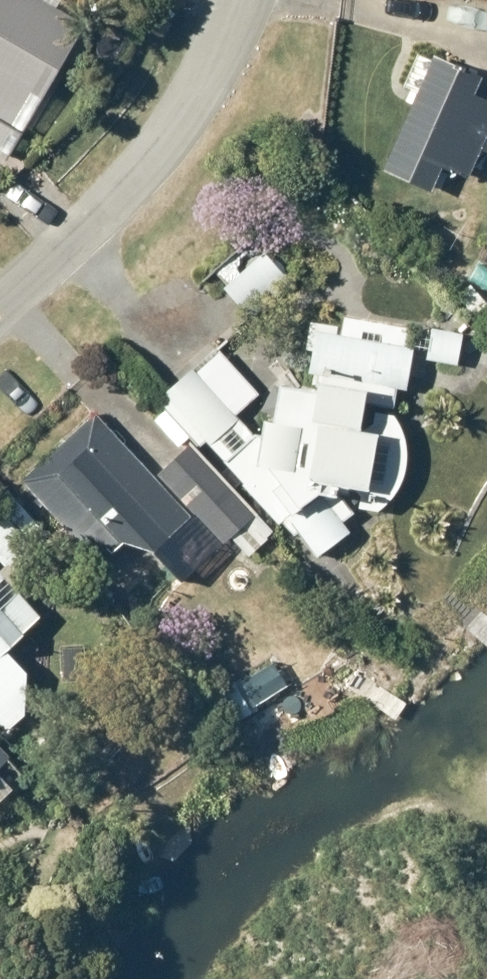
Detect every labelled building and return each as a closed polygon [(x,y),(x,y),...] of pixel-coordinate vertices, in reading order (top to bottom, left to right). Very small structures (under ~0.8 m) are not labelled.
[(56,0),(0,0),(0,140),(5,143),(84,18),(56,0)] [(385,162),(431,184),(440,164),(464,175),(484,150),(486,151),(486,99),(479,95),(480,77),(435,56),(385,162)] [(264,246),(222,286),(253,318),(295,279),(264,246)] [(463,333),(437,327),(430,358),(456,363),(463,333)] [(213,352),(168,389),(281,523),(321,489),(335,490),(349,481),(367,484),(375,429),(361,426),(368,380),(407,385),(418,346),(316,333),(309,374),(315,377),(314,388),(280,384),(273,418),(262,417),(255,432),(238,415),(261,396),(213,352)] [(100,402),(13,481),(92,569),(123,541),(158,552),(200,514),(160,468),(100,402)] [(255,516),(190,443),(160,468),(200,514),(225,542),(255,516)] [(295,520),(322,556),(353,534),(327,497),(295,520)] [(0,513),(0,555),(25,581),(59,548),(13,501),(0,513)] [(36,671),(12,645),(45,616),(0,567),(0,704),(36,671)] [(0,742),(0,799),(28,771),(0,742)]
